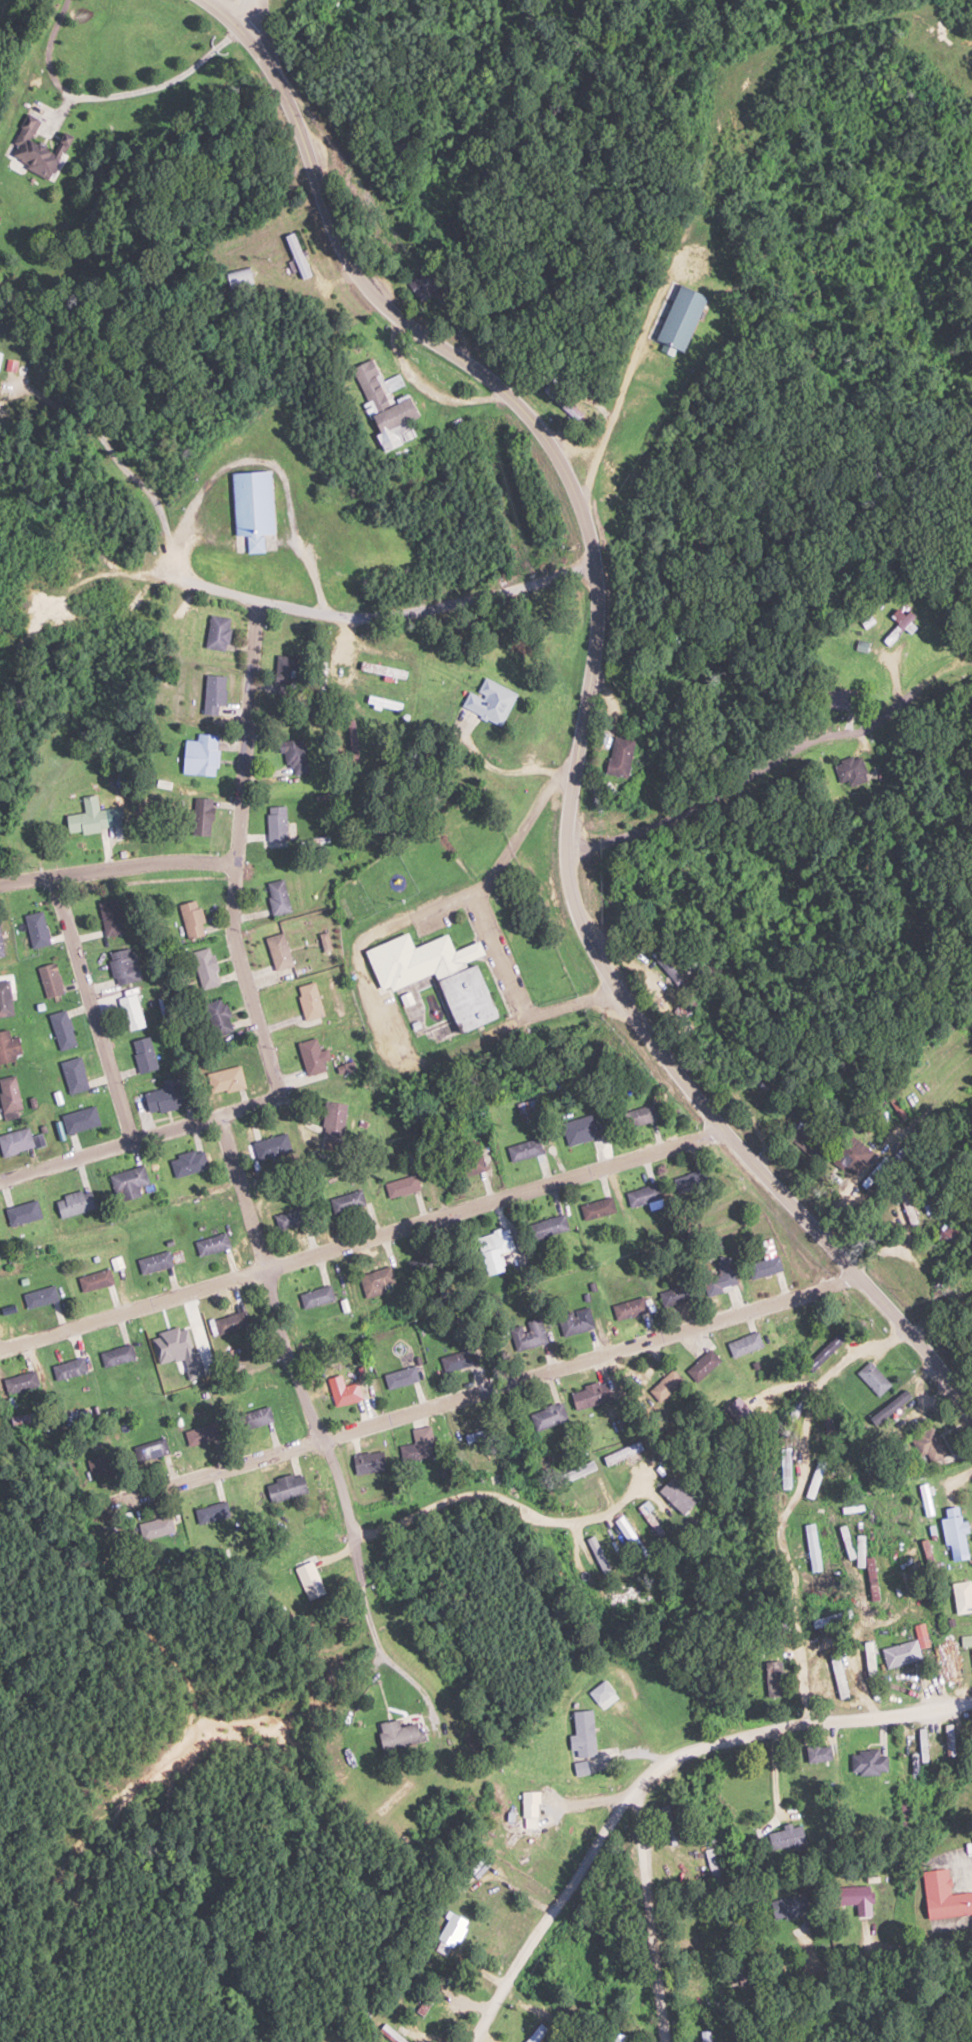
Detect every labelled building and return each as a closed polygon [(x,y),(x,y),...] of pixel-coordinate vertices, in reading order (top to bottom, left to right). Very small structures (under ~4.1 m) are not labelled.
[(3,160),(44,178),(55,152),(27,140),(36,119),(23,114),(3,160)] [(285,235),(300,280),(311,276),(295,231),(285,235)] [(227,290),(255,284),(250,266),(223,273),(227,290)] [(653,341),(683,352),(705,295),(675,284),(653,341)] [(351,367),(364,401),(362,402),(381,449),(409,437),(403,423),(414,418),(405,394),(389,400),(386,392),(403,385),(398,373),(380,381),(370,359),(351,367)] [(558,409),(574,419),(578,412),(562,402),(558,409)] [(230,472),(233,535),(273,533),(270,471),(230,472)] [(897,607),(888,617),(895,623),(881,640),(890,648),(909,625),(907,624),(911,619),(897,607)] [(222,652),(232,620),(211,614),(201,645),(222,652)] [(294,656),(274,655),(273,687),(293,687),(294,656)] [(408,679),(409,670),(361,662),(359,672),(408,679)] [(202,714),(223,715),(226,676),(205,675),(202,714)] [(502,727),(516,691),(483,678),(477,695),(468,691),(460,710),(502,727)] [(853,710),(854,690),(819,689),(818,708),(853,710)] [(181,774),(216,775),(218,734),(198,734),(197,742),(182,741),(181,774)] [(627,777),(631,739),(610,736),(605,774),(627,777)] [(302,738),(279,741),(284,775),(307,771),(302,738)] [(831,761),(835,787),(863,782),(859,756),(831,761)] [(62,815),(65,835),(105,830),(102,809),(96,810),(95,794),(80,796),(82,813),(62,815)] [(211,798),(191,798),(191,835),(211,835),(211,798)] [(266,807),(266,840),(285,840),(285,807),(266,807)] [(265,883),(272,916),(291,911),(283,879),(265,883)] [(95,904),(105,937),(124,932),(114,898),(95,904)] [(185,939),(206,935),(199,900),(178,904),(185,939)] [(30,949),(50,944),(42,911),(22,915),(30,949)] [(266,937),(272,971),(290,967),(284,933),(266,937)] [(363,950),(380,994),(486,956),(480,941),(453,950),(448,935),(412,947),(407,933),(363,950)] [(138,980),(130,947),(106,953),(114,986),(138,980)] [(219,985),(210,947),(190,951),(199,989),(219,985)] [(675,984),(681,980),(658,952),(652,956),(675,984)] [(62,994),(54,962),(36,967),(44,998),(62,994)] [(496,1019),(478,964),(435,978),(453,1033),(496,1019)] [(12,1016),(9,980),(0,981),(0,1016),(12,1016)] [(322,1016),(314,982),(294,986),(303,1020),(322,1016)] [(144,1025),(135,994),(117,999),(126,1031),(144,1025)] [(234,1030),(221,997),(202,1005),(215,1038),(234,1030)] [(46,1015),(58,1050),(76,1044),(64,1009),(46,1015)] [(8,1038),(7,1029),(0,1030),(0,1063),(13,1061),(12,1056),(21,1055),(18,1036),(8,1038)] [(140,1074),(159,1068),(150,1036),(131,1042),(140,1074)] [(329,1059),(325,1048),(318,1051),(314,1038),(295,1043),(305,1076),(323,1071),(321,1061),(329,1059)] [(58,1063),(68,1095),(89,1088),(79,1056),(58,1063)] [(206,1073),(211,1095),(245,1087),(240,1065),(206,1073)] [(17,1118),(17,1077),(0,1077),(0,1118),(17,1118)] [(144,1093),(148,1114),(185,1106),(179,1077),(161,1081),(163,1089),(144,1093)] [(343,1138),(344,1103),(321,1102),(320,1138),(343,1138)] [(622,1113),(626,1128),(658,1119),(653,1104),(622,1113)] [(65,1135),(100,1125),(94,1105),(60,1115),(65,1135)] [(579,1127),(576,1118),(560,1124),(569,1147),(600,1136),(595,1121),(579,1127)] [(30,1153),(30,1131),(0,1131),(0,1153),(30,1153)] [(255,1160),(290,1153),(286,1134),(252,1142),(255,1160)] [(544,1153),(540,1137),(506,1147),(511,1163),(544,1153)] [(861,1144),(854,1139),(843,1153),(851,1158),(861,1144)] [(208,1168),(203,1149),(169,1158),(174,1177),(208,1168)] [(454,1181),(486,1170),(481,1154),(448,1164),(454,1181)] [(138,1186),(148,1183),(144,1166),(116,1173),(123,1200),(140,1196),(138,1186)] [(678,1195),(709,1186),(704,1169),(673,1178),(678,1195)] [(387,1199),(419,1190),(414,1175),(383,1184),(387,1199)] [(895,1182),(910,1225),(918,1222),(903,1180),(895,1182)] [(626,1191),(629,1207),(661,1199),(658,1183),(626,1191)] [(60,1219),(95,1208),(89,1188),(54,1199),(60,1219)] [(328,1199),(333,1216),(365,1206),(359,1189),(328,1199)] [(616,1213),(612,1197),(581,1204),(584,1219),(616,1213)] [(5,1208),(9,1225),(41,1219),(38,1201),(5,1208)] [(277,1230),(305,1225),(302,1209),(274,1214),(277,1230)] [(529,1224),(534,1240),(570,1229),(565,1213),(529,1224)] [(943,1246),(959,1232),(948,1220),(932,1234),(943,1246)] [(484,1276),(504,1270),(499,1253),(514,1249),(509,1227),(473,1237),(484,1276)] [(191,1241),(196,1256),(228,1246),(223,1231),(191,1241)] [(134,1259),(138,1274),(171,1264),(166,1249),(134,1259)] [(412,1280),(442,1266),(435,1250),(405,1265),(412,1280)] [(782,1270),(777,1254),(746,1265),(751,1280),(782,1270)] [(735,1287),(730,1257),(715,1260),(717,1273),(705,1275),(707,1291),(735,1287)] [(356,1276),(364,1298),(382,1292),(380,1285),(391,1282),(386,1266),(356,1276)] [(74,1277),(78,1292),(111,1282),(106,1267),(74,1277)] [(19,1293),(23,1308),(55,1299),(51,1284),(19,1293)] [(298,1293),(302,1308),(333,1300),(329,1285),(298,1293)] [(661,1289),(662,1304),(691,1301),(690,1286),(661,1289)] [(616,1320),(648,1312),(644,1296),(612,1305),(616,1320)] [(568,1335),(596,1327),(589,1306),(561,1314),(568,1335)] [(213,1320),(218,1335),(248,1326),(243,1310),(213,1320)] [(548,1343),(542,1318),(524,1322),(524,1324),(507,1328),(512,1351),(548,1343)] [(760,1346),(754,1331),(725,1343),(731,1358),(760,1346)] [(804,1366),(811,1373),(845,1338),(839,1331),(804,1366)] [(164,1350),(174,1345),(169,1333),(158,1338),(164,1350)] [(101,1369),(133,1358),(128,1343),(97,1353),(101,1369)] [(719,1360),(708,1349),(685,1371),(696,1382),(719,1360)] [(472,1364),(469,1350),(436,1357),(440,1372),(472,1364)] [(54,1364),(58,1380),(84,1373),(81,1358),(54,1364)] [(857,1371),(877,1397),(891,1385),(871,1360),(857,1371)] [(385,1389),(416,1381),(412,1366),(381,1374),(385,1389)] [(681,1379),(673,1370),(665,1377),(673,1386),(681,1379)] [(7,1394),(36,1386),(32,1371),(3,1379),(7,1394)] [(569,1391),(575,1410),(611,1399),(606,1380),(569,1391)] [(329,1391),(334,1407),(360,1398),(354,1382),(329,1391)] [(869,1419),(875,1427),(912,1397),(905,1389),(869,1419)] [(778,1433),(787,1437),(805,1397),(795,1393),(778,1433)] [(567,1420),(561,1402),(526,1413),(532,1431),(567,1420)] [(271,1421),(266,1406),(239,1414),(244,1429),(271,1421)] [(181,1435),(188,1450),(216,1436),(209,1421),(181,1435)] [(909,1441),(930,1466),(948,1450),(927,1426),(909,1441)] [(165,1453),(161,1438),(132,1447),(137,1462),(165,1453)] [(603,1456),(607,1466),(644,1450),(640,1440),(603,1456)] [(467,1454),(470,1463),(508,1450),(505,1441),(467,1454)] [(432,1459),(431,1442),(400,1444),(400,1460),(432,1459)] [(384,1470),(380,1450),(351,1456),(355,1475),(384,1470)] [(596,1469),(593,1461),(553,1477),(556,1485),(596,1469)] [(264,1481),(269,1502),(306,1493),(301,1473),(264,1481)] [(828,1477),(823,1473),(800,1502),(805,1506),(828,1477)] [(928,1484),(920,1486),(928,1515),(937,1513),(928,1484)] [(192,1509),(195,1525),(228,1519),(224,1502),(192,1509)] [(661,1530),(639,1504),(634,1508),(656,1534),(661,1530)] [(947,1509),(948,1517),(943,1518),(950,1557),(971,1553),(962,1506),(947,1509)] [(171,1533),(167,1516),(133,1525),(138,1542),(171,1533)] [(618,1522),(640,1552),(647,1547),(625,1516),(618,1522)] [(821,1571),(818,1534),(809,1534),(812,1572),(821,1571)] [(582,1541),(604,1574),(612,1569),(590,1536),(582,1541)] [(292,1569),(307,1598),(323,1590),(309,1561),(292,1569)] [(971,1613),(971,1592),(971,1581),(952,1582),(955,1614),(971,1613)] [(916,1625),(921,1647),(930,1645),(925,1623),(916,1625)] [(922,1658),(916,1639),(883,1650),(889,1669),(922,1658)] [(764,1661),(764,1696),(781,1696),(781,1661),(764,1661)] [(834,1690),(842,1689),(841,1668),(833,1669),(834,1690)] [(587,1691),(597,1705),(614,1693),(604,1679),(587,1691)] [(571,1710),(573,1757),(594,1756),(592,1709),(571,1710)] [(420,1721),(417,1711),(374,1723),(377,1733),(420,1721)] [(803,1745),(803,1761),(828,1761),(828,1745),(803,1745)] [(849,1751),(849,1772),(885,1772),(885,1751),(849,1751)] [(536,1790),(518,1791),(519,1826),(536,1826),(536,1790)] [(679,1843),(670,1812),(662,1814),(671,1845),(679,1843)] [(806,1841),(802,1822),(758,1831),(762,1850),(806,1841)] [(705,1849),(713,1885),(729,1882),(721,1845),(705,1849)] [(950,1893),(948,1868),(921,1870),(925,1918),(971,1914),(971,1891),(950,1893)] [(855,1917),(869,1916),(868,1885),(830,1887),(831,1905),(854,1904),(855,1917)] [(772,1921),(802,1913),(797,1894),(767,1902),(772,1921)] [(432,1948),(448,1957),(468,1921),(451,1912),(432,1948)] [(422,2015),(428,2006),(422,2001),(416,2011),(422,2015)] [(383,2023),(377,2030),(391,2041),(406,2041),(383,2023)]
